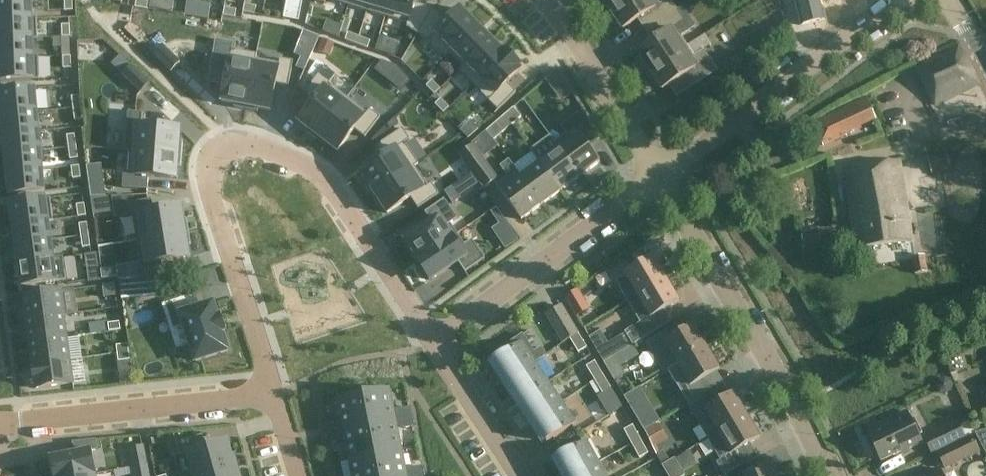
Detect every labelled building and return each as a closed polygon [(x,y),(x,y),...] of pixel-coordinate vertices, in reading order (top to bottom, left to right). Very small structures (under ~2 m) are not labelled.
[(0,2),(0,17),(0,21),(35,19),(35,0),(0,2)] [(65,11),(73,11),(72,0),(64,0),(65,11)] [(147,10),(149,2),(139,0),(137,0),(135,8),(147,10)] [(197,18),(199,2),(188,0),(185,16),(197,18)] [(370,7),(388,12),(392,0),(372,0),(370,7)] [(387,17),(408,23),(414,0),(392,0),(388,12),(387,17)] [(625,0),(598,0),(606,12),(625,0)] [(606,12),(615,26),(619,23),(623,29),(646,14),(653,25),(677,9),(670,0),(666,0),(660,4),(657,0),(625,0),(606,12)] [(802,26),(826,20),(823,7),(836,3),(835,0),(795,0),(802,26)] [(243,12),(255,15),(257,6),(245,5),(243,12)] [(235,18),(236,10),(224,8),(223,16),(235,18)] [(677,9),(653,25),(660,36),(637,51),(641,57),(637,59),(646,73),(687,46),(675,27),(684,21),(677,9)] [(465,12),(442,35),(454,46),(477,24),(465,12)] [(35,19),(0,21),(1,40),(36,39),(35,19)] [(477,24),(454,46),(468,61),(491,38),(477,24)] [(70,25),(62,25),(62,37),(70,37),(70,25)] [(359,37),(348,33),(345,41),(356,45),(359,37)] [(71,48),(70,37),(62,37),(62,47),(62,48),(71,48)] [(359,37),(356,45),(368,49),(371,41),(359,37)] [(491,38),(468,61),(481,74),(504,52),(491,38)] [(36,39),(1,40),(2,59),(37,58),(36,39)] [(153,55),(171,72),(180,63),(161,45),(153,55)] [(687,46),(646,73),(654,86),(658,83),(662,89),(685,74),(693,86),(717,71),(703,50),(694,56),(687,46)] [(916,69),(935,107),(978,85),(959,47),(916,69)] [(504,52),(481,74),(495,88),(518,66),(504,52)] [(63,69),(71,68),(71,56),(63,57),(63,69)] [(907,56),(897,60),(908,87),(918,83),(907,56)] [(37,58),(2,59),(3,87),(38,86),(37,58)] [(223,61),(216,104),(246,109),(250,86),(254,66),(223,61)] [(123,74),(142,90),(150,81),(131,64),(123,74)] [(254,66),(246,109),(284,115),(291,72),(254,66)] [(573,94),(562,76),(558,69),(545,80),(549,86),(562,103),(573,94)] [(432,81),(426,86),(435,95),(440,89),(432,81)] [(0,93),(0,99),(1,115),(5,115),(37,112),(35,90),(0,93)] [(326,92),(302,123),(319,135),(343,104),(326,92)] [(83,108),(82,96),(74,97),(75,109),(83,108)] [(823,144),(843,135),(842,131),(874,117),(866,98),(813,121),(823,144)] [(441,99),(435,105),(443,113),(449,108),(441,99)] [(343,104),(319,135),(337,150),(361,118),(343,104)] [(75,109),(76,121),(84,120),(83,108),(75,109)] [(504,116),(512,125),(521,117),(513,108),(504,116)] [(554,142),(559,149),(580,177),(600,162),(588,146),(599,138),(583,110),(561,126),(566,134),(554,142)] [(5,115),(6,134),(39,131),(37,112),(5,115)] [(130,152),(182,155),(183,142),(180,142),(180,129),(142,127),(143,113),(127,112),(125,151),(130,152)] [(512,125),(504,116),(495,123),(503,133),(512,125)] [(533,151),(554,137),(546,125),(525,138),(533,151)] [(6,134),(8,153),(40,151),(39,131),(6,134)] [(77,147),(76,135),(68,136),(69,148),(77,147)] [(473,145),(459,155),(484,189),(498,179),(473,145)] [(69,148),(70,160),(78,159),(77,147),(69,148)] [(580,177),(559,149),(540,163),(560,191),(580,177)] [(8,164),(9,173),(42,170),(40,151),(7,153),(8,163),(8,164)] [(123,175),(122,188),(148,190),(148,177),(177,179),(177,166),(181,167),(182,155),(130,152),(129,175),(123,175)] [(403,153),(372,172),(372,174),(381,188),(413,168),(403,153)] [(944,153),(926,157),(930,172),(948,168),(944,153)] [(541,205),(521,177),(509,160),(500,166),(507,176),(496,185),(521,220),(541,205)] [(845,169),(856,250),(912,242),(898,161),(845,169)] [(540,163),(521,177),(541,205),(560,191),(540,163)] [(79,166),(71,167),(72,179),(80,178),(79,166)] [(413,168),(381,188),(392,204),(423,184),(413,168)] [(9,173),(12,199),(49,195),(46,169),(42,170),(9,173)] [(106,197),(104,181),(89,183),(91,197),(106,197)] [(14,216),(16,226),(49,221),(52,221),(49,195),(12,199),(14,216)] [(418,259),(417,260),(418,261),(457,234),(450,224),(457,219),(444,199),(425,213),(431,223),(405,240),(418,259)] [(77,205),(78,217),(86,216),(84,204),(77,205)] [(145,213),(149,238),(193,232),(188,206),(145,213)] [(16,231),(18,245),(52,240),(49,221),(16,226),(16,231)] [(87,223),(79,224),(81,236),(89,235),(87,223)] [(831,228),(818,230),(820,241),(832,240),(831,228)] [(149,238),(155,261),(195,254),(193,232),(149,238)] [(458,262),(465,272),(485,259),(472,240),(465,245),(457,234),(418,261),(431,281),(458,262)] [(82,248),(90,247),(89,235),(81,236),(82,248)] [(18,245),(20,264),(56,259),(53,243),(52,240),(18,245)] [(90,281),(102,279),(98,253),(86,255),(90,281)] [(914,274),(926,272),(924,257),(912,258),(914,274)] [(631,283),(638,295),(666,279),(653,258),(615,280),(620,289),(631,283)] [(20,264),(23,284),(59,280),(56,260),(56,259),(20,264)] [(116,268),(101,271),(102,279),(102,280),(118,278),(116,268)] [(161,278),(154,278),(121,281),(122,299),(156,296),(162,296),(161,278)] [(635,314),(648,336),(672,322),(665,309),(679,301),(666,279),(638,295),(645,308),(635,314)] [(116,303),(114,284),(102,286),(105,305),(116,303)] [(587,310),(575,290),(563,298),(575,317),(587,310)] [(64,315),(61,291),(23,297),(26,320),(64,315)] [(196,362),(228,352),(222,333),(225,332),(220,316),(217,317),(213,304),(181,314),(196,362)] [(578,333),(560,306),(546,316),(563,343),(578,333)] [(29,343),(67,337),(64,315),(26,320),(29,343)] [(120,322),(108,324),(109,332),(121,330),(120,322)] [(694,326),(665,343),(678,365),(707,347),(694,326)] [(605,361),(615,355),(608,344),(601,332),(591,338),(605,361)] [(587,348),(579,334),(570,339),(578,353),(587,348)] [(506,381),(535,362),(546,355),(541,348),(534,352),(522,335),(505,346),(507,350),(493,360),(506,381)] [(29,343),(32,365),(70,360),(67,337),(29,343)] [(129,352),(128,344),(116,346),(117,354),(129,352)] [(719,369),(707,347),(678,365),(685,377),(675,383),(688,404),(712,390),(705,377),(719,369)] [(130,360),(129,352),(117,354),(118,362),(130,360)] [(604,363),(624,396),(635,390),(615,356),(604,363)] [(74,384),(70,360),(32,365),(36,389),(74,384)] [(595,380),(603,375),(595,361),(586,366),(595,380)] [(549,382),(535,362),(506,381),(519,401),(549,382)] [(132,371),(120,373),(122,385),(133,383),(132,371)] [(612,389),(603,375),(595,380),(603,394),(612,389)] [(519,401),(533,421),(562,402),(549,382),(519,401)] [(650,404),(640,387),(624,396),(634,414),(650,404)] [(396,420),(390,390),(363,395),(369,425),(396,420)] [(718,432),(747,415),(734,393),(705,411),(718,432)] [(363,395),(337,400),(343,431),(369,425),(363,395)] [(562,402),(533,421),(546,442),(575,423),(562,402)] [(412,417),(410,408),(400,410),(402,419),(412,417)] [(654,424),(660,421),(654,411),(648,412),(637,418),(644,430),(654,424)] [(883,425),(867,432),(869,436),(866,438),(872,450),(875,448),(881,461),(907,448),(908,449),(921,443),(918,435),(922,433),(914,417),(910,420),(906,411),(882,423),(883,425)] [(724,458),(760,437),(747,415),(718,432),(707,439),(720,460),(724,458)] [(414,426),(412,417),(402,419),(404,428),(414,426)] [(402,450),(396,420),(369,425),(375,455),(402,450)] [(325,425),(327,434),(337,432),(335,423),(325,425)] [(659,423),(645,431),(654,447),(668,439),(659,423)] [(930,455),(935,452),(965,438),(958,424),(924,441),(930,455)] [(343,431),(349,460),(375,455),(369,425),(343,431)] [(624,430),(632,444),(641,439),(633,425),(624,430)] [(339,441),(337,432),(327,434),(329,443),(339,441)] [(233,465),(227,442),(206,448),(202,435),(175,443),(179,456),(188,453),(194,475),(233,465)] [(965,438),(935,452),(944,471),(980,454),(971,436),(965,439),(965,438)] [(648,453),(641,439),(632,444),(639,458),(648,453)] [(75,454),(91,450),(97,449),(95,440),(72,442),(75,454)] [(566,475),(573,475),(598,462),(587,440),(556,457),(566,475)] [(144,445),(128,448),(132,468),(148,465),(144,445)] [(51,458),(55,475),(90,475),(95,475),(91,450),(75,454),(51,458)] [(379,475),(407,475),(402,450),(375,455),(379,475)] [(669,461),(663,451),(656,455),(662,465),(669,461)] [(375,455),(349,460),(352,475),(379,475),(375,455)] [(732,471),(724,458),(720,460),(716,463),(724,475),(732,471)] [(668,475),(684,475),(685,475),(675,459),(662,466),(668,475)] [(598,462),(573,475),(606,475),(598,462)] [(148,465),(130,468),(131,475),(150,475),(148,465)] [(233,465),(194,475),(236,475),(233,465)] [(412,469),(413,475),(423,475),(422,467),(412,469)] [(774,468),(755,475),(778,475),(774,468)]
